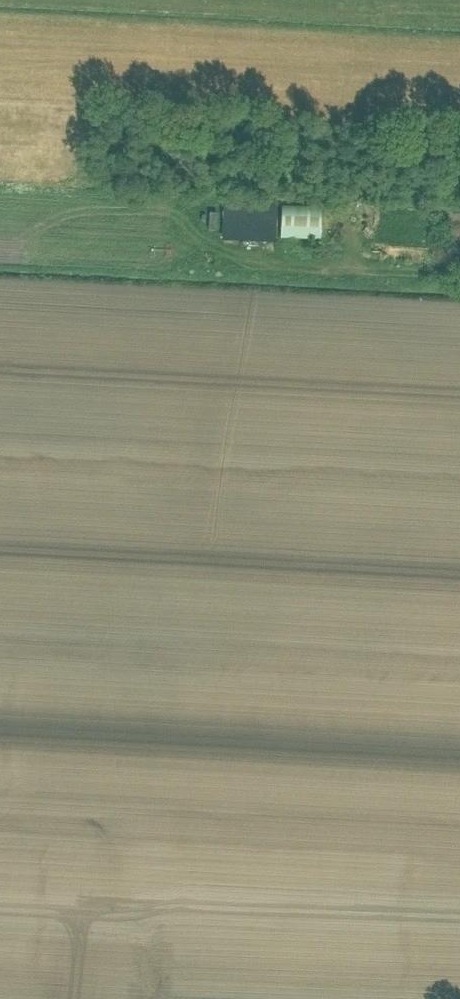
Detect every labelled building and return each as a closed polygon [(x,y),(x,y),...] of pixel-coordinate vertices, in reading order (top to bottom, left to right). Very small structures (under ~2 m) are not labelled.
[(281,207),(279,239),(320,241),(321,208),(281,207)] [(242,260),(241,269),(263,271),(264,262),(242,260)]
